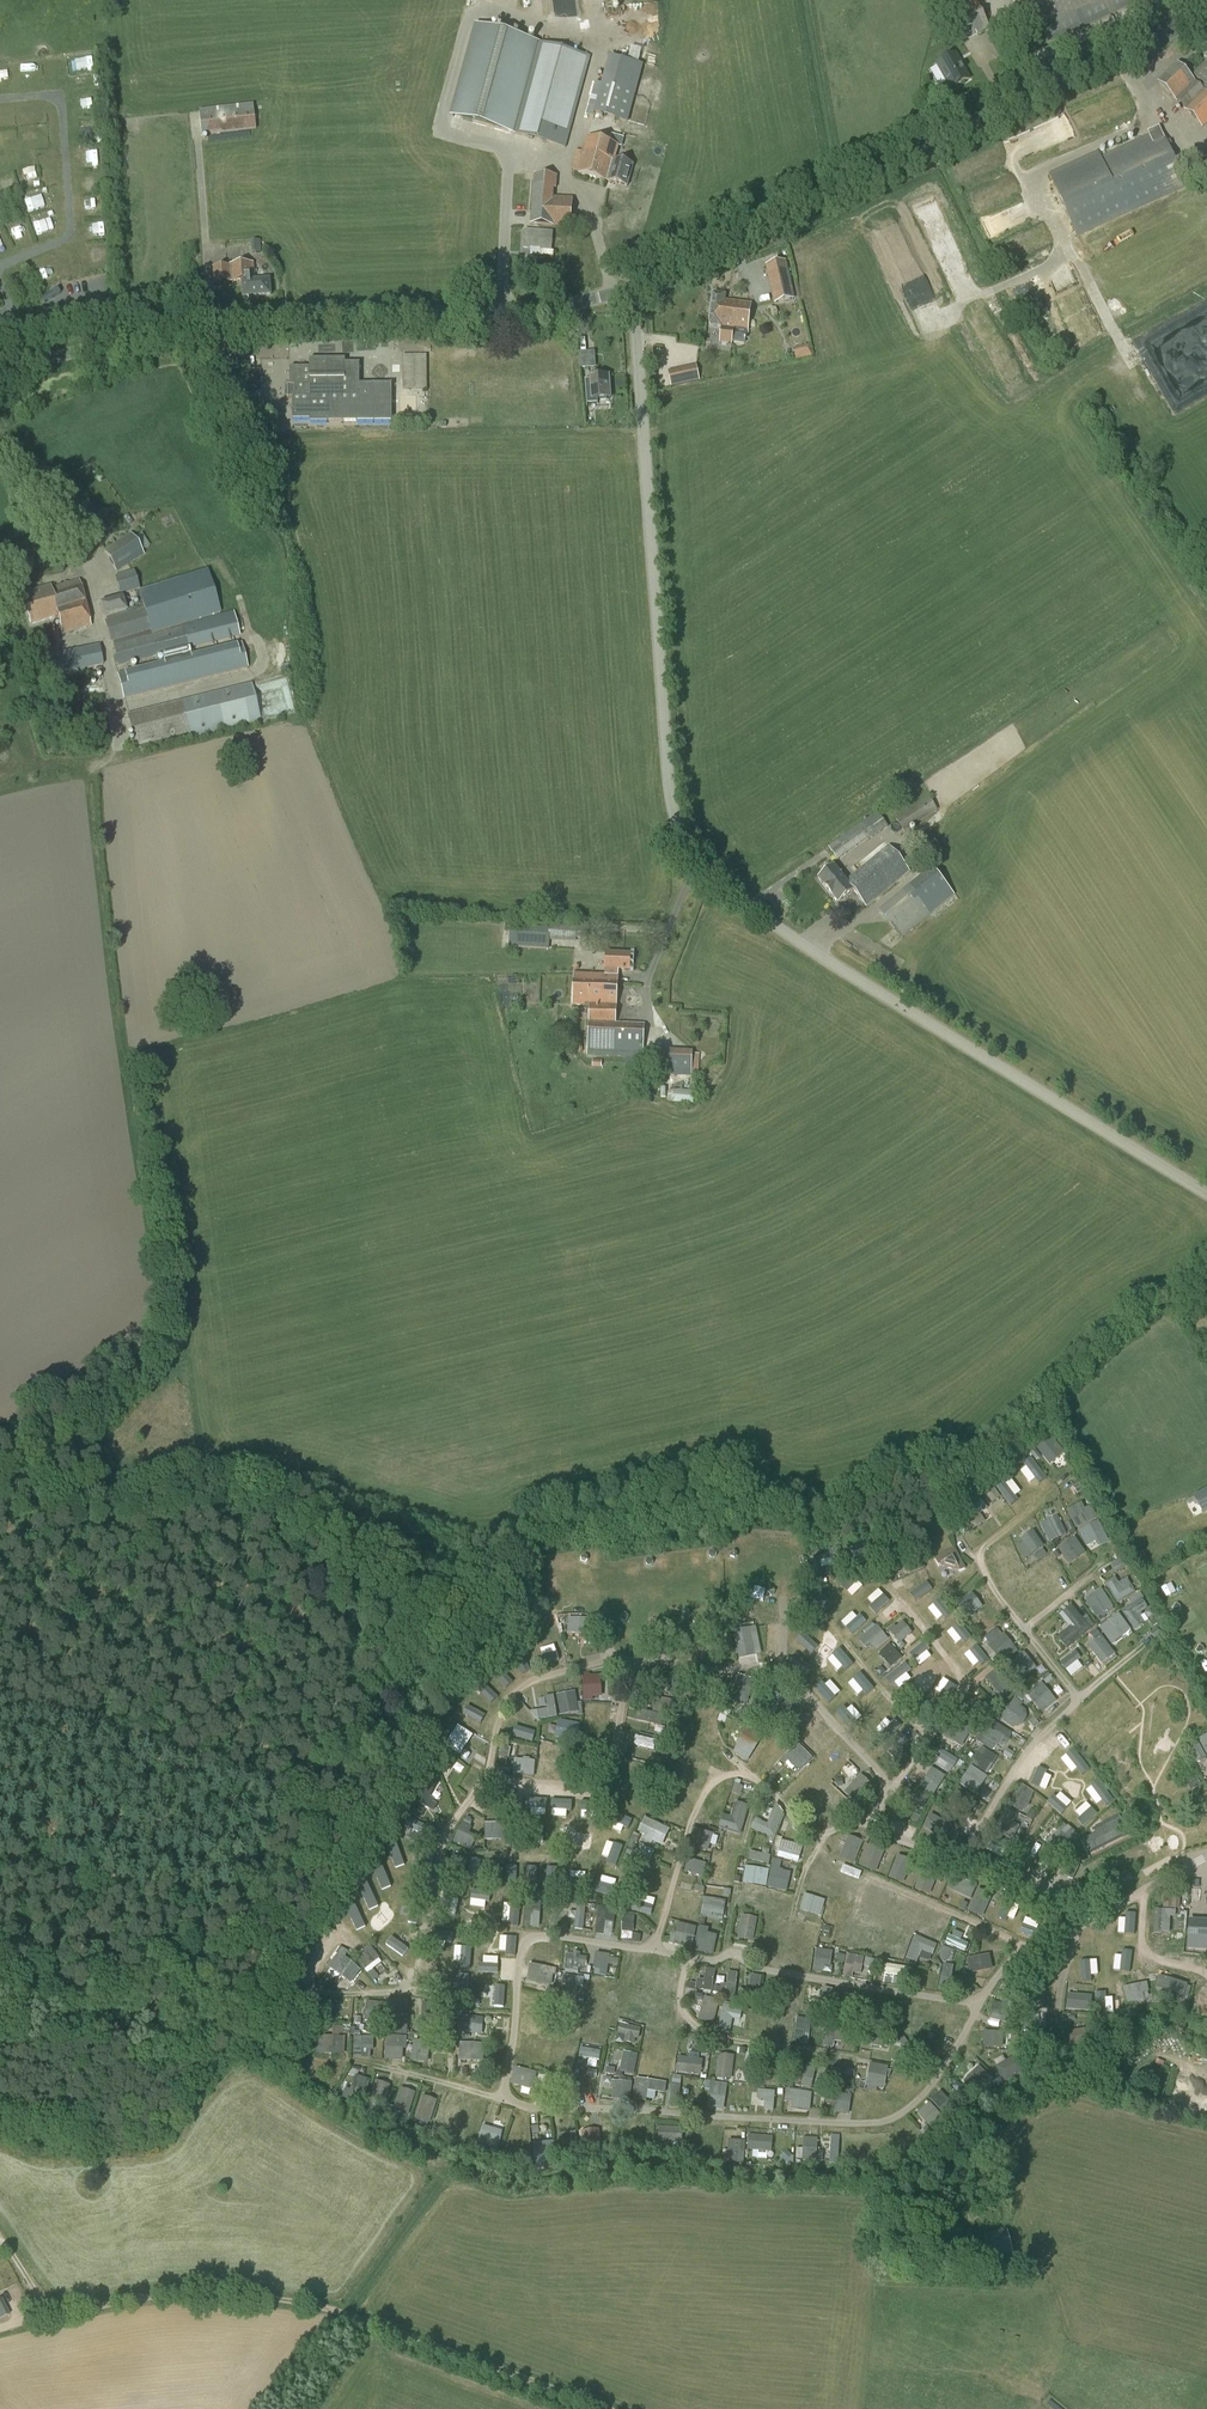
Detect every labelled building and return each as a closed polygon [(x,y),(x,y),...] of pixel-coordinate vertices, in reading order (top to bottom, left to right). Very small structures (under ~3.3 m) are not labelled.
[(956,24),(981,11),(975,0),(954,0),(945,4),(956,24)] [(1037,48),(1142,0),(1015,0),(1037,48)] [(981,11),(956,24),(965,41),(990,27),(981,11)] [(450,117),(506,132),(566,148),(591,56),(532,40),(475,25),(450,117)] [(956,54),(937,64),(951,90),(970,79),(956,54)] [(609,55),(594,114),(627,123),(643,65),(609,55)] [(1203,128),(1206,124),(1206,60),(1192,74),(1201,83),(1199,85),(1176,63),(1157,82),(1203,128)] [(81,68),(82,79),(96,78),(95,66),(81,68)] [(199,110),(203,135),(257,129),(254,103),(199,110)] [(1161,129),(1101,157),(1098,151),(1049,174),(1077,237),(1187,188),(1161,129)] [(609,181),(615,159),(619,146),(588,137),(578,173),(609,181)] [(615,159),(609,181),(627,186),(633,165),(615,159)] [(530,224),(572,226),(573,198),(553,197),(554,189),(557,189),(557,176),(533,174),(530,224)] [(528,248),(527,267),(553,269),(555,250),(528,248)] [(767,265),(770,279),(788,275),(785,261),(767,265)] [(214,283),(242,281),(243,297),(271,295),(270,279),(255,280),(254,263),(213,266),(214,283)] [(792,289),(773,293),(775,302),(794,298),(792,289)] [(709,325),(722,327),(720,342),(732,344),(734,328),(748,330),(751,303),(724,300),(725,294),(713,293),(709,325)] [(814,349),(798,352),(799,359),(815,355),(814,349)] [(580,369),(587,369),(586,352),(579,353),(580,369)] [(1176,411),(1206,395),(1206,374),(1185,386),(1146,354),(1145,355),(1176,411)] [(402,355),(403,389),(427,389),(427,355),(402,355)] [(288,386),(288,400),(292,400),(293,419),(310,419),(310,422),(328,422),(392,422),(392,390),(392,384),(360,384),(359,363),(345,364),(345,359),(310,359),(310,367),(290,367),(290,386),(288,386)] [(696,369),(682,372),(685,384),(699,381),(696,369)] [(591,376),(592,399),(610,398),(609,375),(591,376)] [(103,551),(117,572),(144,554),(131,534),(103,551)] [(125,612),(104,618),(111,642),(112,642),(113,646),(116,658),(113,659),(114,665),(117,665),(118,667),(240,636),(233,612),(193,622),(193,621),(221,612),(207,570),(180,578),(134,593),(139,606),(125,611),(125,612)] [(114,576),(120,596),(139,590),(134,571),(114,576)] [(62,634),(90,626),(78,580),(51,587),(51,585),(22,592),(30,624),(57,617),(62,634)] [(100,605),(104,618),(125,612),(125,611),(121,598),(100,605)] [(118,673),(124,697),(247,667),(241,643),(118,673)] [(98,646),(37,658),(40,676),(50,674),(64,672),(101,665),(98,646)] [(127,713),(135,744),(187,731),(189,737),(260,720),(251,683),(127,713)] [(896,819),(904,832),(937,810),(929,798),(896,819)] [(877,812),(828,847),(838,860),(867,839),(868,841),(888,827),(877,812)] [(860,886),(854,891),(866,906),(909,871),(889,848),(853,878),(860,886)] [(819,879),(831,894),(846,881),(834,867),(819,879)] [(879,912),(901,939),(954,895),(932,868),(879,912)] [(839,904),(854,891),(860,886),(853,878),(847,882),(846,881),(831,894),(839,904)] [(510,925),(509,947),(549,949),(549,941),(575,943),(575,939),(587,940),(588,925),(575,924),(574,925),(550,924),(549,928),(510,925)] [(606,955),(605,977),(618,977),(618,970),(630,970),(630,956),(606,955)] [(590,1007),(589,1024),(615,1025),(618,977),(605,977),(574,976),(573,1006),(590,1007)] [(615,1025),(589,1024),(587,1054),(642,1057),(643,1026),(615,1025)] [(661,1073),(691,1074),(692,1053),(662,1051),(661,1073)] [(695,1091),(696,1089),(695,1086),(694,1083),(693,1081),(691,1078),(688,1077),(686,1076),(681,1075),(679,1076),(676,1077),(672,1080),(670,1084),(669,1087),(669,1089),(670,1093),(671,1096),(673,1098),(677,1101),(679,1102),(683,1102),(687,1101),(692,1098),(694,1094),(695,1091)] [(1053,1465),(1069,1452),(1055,1435),(1039,1448),(1053,1465)] [(1024,1503),(1038,1492),(1023,1472),(1009,1482),(1024,1503)] [(1206,1510),(1206,1491),(1194,1499),(1202,1513),(1206,1510)] [(988,1509),(982,1500),(957,1517),(968,1534),(985,1522),(980,1514),(988,1509)] [(1086,1502),(1070,1509),(1078,1527),(1101,1517),(1096,1505),(1089,1508),(1086,1502)] [(1043,1523),(1052,1541),(1069,1533),(1057,1507),(1047,1512),(1051,1519),(1043,1523)] [(1103,1546),(1113,1542),(1103,1519),(1081,1529),(1089,1546),(1100,1540),(1103,1546)] [(1024,1538),(1027,1542),(1020,1546),(1028,1558),(1048,1546),(1037,1529),(1024,1538)] [(1077,1536),(1060,1549),(1073,1565),(1090,1551),(1077,1536)] [(935,1559),(939,1566),(959,1572),(964,1569),(954,1549),(935,1559)] [(853,1555),(856,1578),(874,1575),(871,1553),(853,1555)] [(906,1576),(916,1598),(923,1594),(924,1596),(937,1590),(925,1567),(906,1576)] [(1109,1582),(1119,1602),(1139,1592),(1130,1577),(1121,1581),(1119,1576),(1109,1582)] [(1167,1592),(1178,1587),(1173,1577),(1163,1582),(1167,1592)] [(1059,1584),(1062,1590),(1071,1586),(1068,1580),(1059,1584)] [(1106,1588),(1089,1598),(1100,1616),(1117,1606),(1106,1588)] [(955,1612),(938,1591),(925,1603),(942,1623),(955,1612)] [(975,1591),(961,1604),(973,1617),(987,1604),(975,1591)] [(1143,1613),(1152,1607),(1144,1592),(1132,1599),(1135,1605),(1126,1610),(1138,1629),(1149,1623),(1143,1613)] [(893,1598),(875,1608),(885,1626),(903,1616),(893,1598)] [(857,1613),(851,1617),(861,1630),(874,1619),(862,1603),(855,1609),(857,1613)] [(1062,1637),(1073,1649),(1096,1627),(1074,1605),(1063,1615),(1074,1626),(1062,1637)] [(1122,1612),(1103,1627),(1116,1644),(1135,1629),(1122,1612)] [(940,1629),(954,1643),(968,1629),(954,1615),(940,1629)] [(596,1634),(596,1617),(572,1617),(572,1634),(596,1634)] [(906,1619),(893,1630),(905,1645),(918,1634),(906,1619)] [(878,1621),(866,1629),(869,1633),(863,1638),(869,1647),(874,1643),(878,1647),(891,1638),(878,1621)] [(742,1628),(744,1656),(762,1655),(760,1626),(742,1628)] [(1008,1632),(1005,1634),(1001,1629),(988,1639),(1005,1663),(1022,1651),(1008,1632)] [(1092,1645),(1107,1664),(1120,1654),(1105,1635),(1092,1645)] [(974,1638),(955,1651),(972,1675),(991,1661),(974,1638)] [(882,1652),(895,1667),(906,1657),(892,1643),(882,1652)] [(925,1668),(935,1659),(919,1643),(909,1652),(925,1668)] [(840,1671),(847,1667),(849,1669),(856,1665),(846,1648),(831,1658),(840,1671)] [(1088,1667),(1082,1660),(1085,1657),(1080,1649),(1064,1661),(1075,1676),(1088,1667)] [(1016,1660),(1028,1678),(1041,1669),(1029,1651),(1016,1660)] [(801,1655),(795,1663),(809,1675),(815,1667),(801,1655)] [(910,1660),(897,1668),(903,1677),(910,1673),(915,1681),(921,1678),(910,1660)] [(944,1696),(957,1682),(939,1666),(927,1680),(944,1696)] [(889,1676),(896,1683),(903,1676),(896,1669),(889,1676)] [(863,1698),(876,1686),(864,1672),(851,1684),(863,1698)] [(606,1673),(587,1674),(589,1698),(607,1697),(606,1673)] [(751,1703),(760,1680),(743,1673),(733,1697),(751,1703)] [(833,1702),(845,1692),(834,1679),(822,1690),(833,1702)] [(923,1680),(906,1699),(913,1705),(930,1686),(923,1680)] [(1048,1711),(1061,1699),(1045,1681),(1032,1693),(1048,1711)] [(581,1690),(549,1695),(551,1708),(536,1710),(537,1719),(584,1712),(581,1690)] [(1034,1711),(1017,1699),(1003,1717),(1021,1730),(1034,1711)] [(855,1705),(851,1709),(848,1706),(840,1713),(854,1728),(866,1717),(855,1705)] [(872,1727),(883,1736),(888,1731),(897,1738),(905,1729),(886,1712),(872,1727)] [(560,1720),(558,1736),(580,1738),(582,1721),(560,1720)] [(985,1743),(996,1750),(1000,1743),(1007,1748),(1017,1733),(1000,1722),(985,1743)] [(468,1750),(478,1734),(462,1725),(453,1741),(468,1750)] [(537,1742),(540,1732),(518,1726),(515,1736),(537,1742)] [(751,1727),(736,1753),(766,1771),(781,1745),(751,1727)] [(811,1746),(820,1746),(820,1729),(812,1729),(811,1746)] [(657,1749),(660,1740),(639,1735),(636,1744),(657,1749)] [(1046,1750),(1064,1769),(1077,1756),(1059,1737),(1046,1750)] [(1201,1762),(1206,1759),(1206,1749),(1202,1740),(1192,1745),(1201,1762)] [(660,1741),(658,1748),(668,1751),(670,1743),(660,1741)] [(537,1747),(513,1748),(514,1759),(538,1758),(537,1747)] [(953,1772),(961,1759),(942,1747),(934,1761),(953,1772)] [(983,1747),(975,1763),(991,1772),(1000,1755),(983,1747)] [(555,1748),(555,1768),(572,1769),(573,1748),(555,1748)] [(517,1775),(539,1775),(539,1760),(518,1760),(517,1775)] [(847,1790),(863,1772),(852,1761),(835,1779),(847,1790)] [(1040,1763),(1027,1782),(1041,1792),(1054,1773),(1040,1763)] [(974,1765),(962,1783),(979,1794),(991,1776),(974,1765)] [(638,1786),(632,1784),(623,1809),(641,1815),(657,1770),(645,1766),(638,1786)] [(935,1796),(949,1776),(935,1767),(922,1787),(935,1796)] [(1099,1808),(1107,1803),(1097,1788),(1100,1786),(1094,1776),(1083,1782),(1099,1808)] [(743,1795),(747,1786),(739,1782),(734,1791),(743,1795)] [(1012,1807),(1028,1813),(1036,1790),(1019,1784),(1012,1807)] [(722,1794),(731,1798),(733,1790),(725,1787),(722,1794)] [(916,1800),(928,1807),(933,1797),(921,1791),(916,1800)] [(958,1791),(952,1804),(974,1813),(979,1800),(958,1791)] [(720,1795),(712,1826),(722,1829),(730,1798),(720,1795)] [(834,1797),(818,1809),(829,1825),(846,1814),(834,1797)] [(727,1814),(723,1827),(744,1834),(753,1805),(740,1801),(735,1816),(727,1814)] [(1072,1842),(1090,1824),(1077,1810),(1081,1806),(1079,1804),(1065,1818),(1075,1828),(1066,1836),(1072,1842)] [(1082,1806),(1078,1811),(1092,1823),(1096,1818),(1082,1806)] [(1014,1822),(1017,1814),(1008,1811),(1005,1819),(1014,1822)] [(1122,1815),(1096,1827),(1098,1833),(1083,1840),(1089,1853),(1130,1833),(1122,1815)] [(643,1834),(667,1844),(674,1828),(650,1817),(643,1834)] [(927,1833),(942,1835),(944,1820),(930,1817),(927,1833)] [(552,1820),(552,1833),(567,1833),(567,1820),(552,1820)] [(472,1832),(475,1826),(466,1822),(459,1841),(474,1848),(479,1835),(472,1832)] [(489,1840),(510,1840),(510,1822),(489,1823),(489,1840)] [(700,1828),(695,1846),(713,1851),(718,1833),(700,1828)] [(781,1855),(803,1861),(807,1846),(785,1839),(781,1855)] [(850,1839),(843,1858),(859,1864),(866,1845),(850,1839)] [(617,1842),(611,1862),(621,1866),(627,1846),(617,1842)] [(754,1851),(752,1860),(773,1864),(775,1855),(754,1851)] [(908,1883),(915,1859),(899,1855),(893,1879),(908,1883)] [(770,1886),(790,1891),(796,1872),(783,1868),(785,1860),(778,1858),(770,1886)] [(867,1860),(866,1868),(878,1870),(879,1862),(867,1860)] [(1069,1864),(1064,1876),(1071,1880),(1072,1880),(1078,1867),(1069,1864)] [(746,1882),(769,1886),(772,1869),(749,1865),(746,1882)] [(812,1893),(828,1897),(835,1872),(820,1867),(812,1893)] [(841,1869),(834,1893),(844,1896),(851,1872),(841,1869)] [(594,1890),(611,1894),(615,1877),(598,1873),(594,1890)] [(923,1876),(918,1887),(933,1894),(938,1883),(923,1876)] [(732,1898),(735,1881),(711,1877),(708,1894),(732,1898)] [(393,1878),(390,1887),(408,1894),(412,1885),(393,1878)] [(701,1922),(706,1886),(698,1885),(697,1892),(680,1890),(677,1912),(689,1913),(688,1920),(701,1922)] [(972,1911),(986,1917),(995,1893),(981,1888),(972,1911)] [(776,1907),(785,1908),(786,1897),(779,1897),(780,1892),(769,1891),(767,1913),(775,1914),(776,1907)] [(824,1915),(829,1899),(808,1893),(803,1909),(824,1915)] [(727,1920),(730,1900),(708,1896),(704,1915),(727,1920)] [(1009,1920),(1016,1903),(1007,1900),(1001,1917),(1009,1920)] [(412,1923),(416,1913),(399,1906),(395,1916),(412,1923)] [(479,1931),(479,1906),(467,1906),(466,1931),(479,1931)] [(598,1934),(616,1935),(617,1910),(589,1908),(588,1926),(598,1927),(598,1934)] [(1175,1916),(1180,1916),(1180,1909),(1158,1909),(1157,1933),(1175,1933),(1175,1916)] [(529,1925),(543,1926),(543,1910),(529,1910),(529,1925)] [(755,1941),(761,1918),(745,1914),(740,1938),(755,1941)] [(940,1951),(953,1917),(945,1914),(944,1917),(937,1914),(928,1938),(918,1935),(909,1958),(921,1962),(927,1946),(940,1951)] [(897,1925),(909,1928),(912,1918),(900,1915),(897,1925)] [(1129,1936),(1139,1936),(1139,1919),(1128,1919),(1129,1936)] [(1176,1920),(1176,1930),(1186,1930),(1186,1921),(1176,1920)] [(1206,1950),(1206,1921),(1189,1920),(1187,1949),(1206,1950)] [(484,1940),(503,1940),(503,1923),(484,1922),(484,1940)] [(637,1937),(638,1924),(626,1923),(625,1936),(637,1937)] [(878,1947),(883,1927),(867,1923),(862,1944),(878,1947)] [(958,1937),(951,1934),(948,1942),(969,1950),(972,1942),(965,1940),(967,1933),(960,1930),(958,1937)] [(357,1953),(372,1939),(365,1932),(350,1946),(357,1953)] [(790,1956),(799,1960),(808,1940),(793,1933),(792,1937),(788,1935),(785,1941),(795,1945),(790,1956)] [(406,1956),(412,1948),(394,1935),(388,1943),(406,1956)] [(382,1976),(376,1968),(386,1961),(374,1944),(358,1956),(376,1980),(382,1976)] [(953,1961),(957,1950),(946,1946),(942,1956),(953,1961)] [(347,1956),(350,1953),(343,1947),(329,1965),(354,1984),(365,1969),(347,1956)] [(819,1949),(819,1971),(836,1972),(836,1949),(819,1949)] [(479,1974),(488,1975),(489,1969),(499,1970),(501,1954),(481,1952),(479,1974)] [(611,1965),(621,1965),(622,1958),(613,1957),(613,1953),(598,1952),(596,1974),(610,1975),(611,1965)] [(1125,1973),(1136,1973),(1136,1952),(1125,1952),(1125,1973)] [(969,1957),(972,1972),(996,1968),(994,1953),(969,1957)] [(839,1961),(849,1963),(850,1956),(841,1954),(839,1961)] [(848,1976),(873,1979),(876,1958),(850,1955),(848,1976)] [(667,1977),(677,1980),(681,1964),(671,1961),(667,1977)] [(530,1981),(541,1984),(545,1965),(534,1963),(530,1981)] [(891,1964),(889,1974),(913,1977),(915,1967),(891,1964)] [(955,1990),(956,1964),(945,1964),(944,1990),(955,1990)] [(701,1989),(718,1990),(719,1968),(709,1968),(709,1976),(701,1976),(701,1989)] [(1098,1973),(1079,1969),(1078,1979),(1096,1982),(1098,1973)] [(727,1999),(737,2001),(742,1972),(731,1971),(727,1999)] [(462,1986),(469,1986),(470,1974),(463,1974),(462,1986)] [(1190,1993),(1191,1981),(1162,1977),(1161,1989),(1190,1993)] [(424,1981),(423,1990),(435,1991),(436,1982),(424,1981)] [(1129,2000),(1153,1999),(1152,1983),(1128,1985),(1129,2000)] [(508,2007),(509,1985),(499,1985),(499,2007),(508,2007)] [(828,1987),(824,2003),(834,2005),(837,1989),(828,1987)] [(1070,1992),(1070,2009),(1096,2009),(1096,1993),(1070,1992)] [(1124,2015),(1119,1992),(1108,1995),(1113,2017),(1124,2015)] [(1007,1993),(1005,2003),(996,2001),(993,2018),(1012,2022),(1017,1995),(1007,1993)] [(716,2024),(722,2000),(707,1996),(701,2020),(716,2024)] [(367,2021),(386,2021),(387,2002),(368,2001),(367,2021)] [(730,2006),(721,2028),(731,2032),(740,2010),(730,2006)] [(404,2010),(405,2021),(412,2020),(412,2009),(404,2010)] [(757,2013),(746,2014),(747,2037),(759,2036),(757,2013)] [(587,2042),(609,2044),(610,2026),(588,2024),(587,2042)] [(641,2043),(642,2024),(622,2024),(622,2033),(628,2033),(628,2043),(641,2043)] [(987,2031),(987,2046),(1006,2046),(1006,2031),(987,2031)] [(347,2054),(347,2036),(323,2035),(323,2054),(347,2054)] [(700,2050),(703,2037),(695,2035),(692,2048),(700,2050)] [(356,2058),(376,2058),(376,2036),(356,2036),(356,2058)] [(415,2062),(433,2062),(433,2040),(416,2040),(415,2062)] [(590,2062),(589,2068),(599,2071),(604,2052),(584,2046),(581,2059),(590,2062)] [(389,2059),(407,2060),(408,2048),(389,2047),(389,2059)] [(905,2057),(916,2059),(918,2051),(907,2049),(905,2057)] [(638,2075),(643,2054),(627,2050),(622,2071),(638,2075)] [(657,2077),(663,2058),(648,2053),(641,2073),(657,2077)] [(737,2079),(737,2053),(720,2053),(719,2078),(737,2079)] [(1026,2073),(1018,2055),(1007,2059),(1006,2056),(996,2060),(1005,2082),(1026,2073)] [(681,2072),(705,2074),(707,2058),(682,2056),(681,2072)] [(761,2083),(762,2058),(749,2057),(748,2082),(761,2083)] [(668,2058),(667,2068),(677,2069),(677,2059),(668,2058)] [(870,2087),(889,2090),(892,2065),(873,2063),(870,2087)] [(513,2082),(535,2090),(541,2072),(519,2065),(513,2082)] [(909,2092),(914,2079),(897,2073),(892,2085),(909,2092)] [(675,2083),(683,2084),(684,2076),(676,2075),(675,2083)] [(356,2095),(369,2098),(374,2079),(361,2076),(356,2095)] [(670,2092),(671,2081),(641,2078),(639,2099),(650,2101),(651,2089),(670,2092)] [(395,2108),(411,2114),(421,2084),(405,2079),(395,2108)] [(616,2079),(614,2098),(634,2101),(636,2082),(616,2079)] [(728,2104),(729,2083),(711,2081),(709,2103),(728,2104)] [(959,2082),(947,2092),(951,2098),(964,2088),(959,2082)] [(675,2084),(674,2106),(684,2106),(684,2085),(675,2084)] [(768,2111),(779,2111),(779,2087),(761,2087),(761,2099),(768,2099),(768,2111)] [(797,2109),(814,2110),(816,2091),(790,2089),(789,2100),(797,2100),(797,2109)] [(936,2128),(960,2108),(945,2090),(921,2110),(936,2128)] [(432,2123),(439,2098),(425,2094),(418,2119),(432,2123)] [(840,2113),(854,2114),(855,2096),(841,2095),(840,2113)] [(437,2129),(455,2133),(460,2108),(441,2105),(437,2129)] [(469,2110),(460,2137),(476,2143),(485,2115),(469,2110)] [(494,2128),(486,2126),(482,2143),(502,2148),(506,2131),(503,2130),(505,2123),(495,2121),(494,2128)] [(661,2126),(660,2141),(686,2141),(686,2126),(661,2126)] [(770,2151),(776,2151),(776,2134),(751,2134),(751,2150),(761,2150),(761,2157),(770,2157),(770,2151)] [(833,2134),(833,2161),(842,2161),(842,2134),(833,2134)] [(799,2159),(832,2159),(833,2136),(807,2136),(807,2148),(799,2148),(799,2159)] [(731,2161),(747,2161),(748,2140),(731,2139),(731,2161)] [(559,2165),(558,2141),(537,2143),(539,2166),(559,2165)] [(984,2239),(979,2240),(984,2255),(988,2254),(989,2258),(1013,2252),(1006,2229),(983,2235),(984,2239)]
